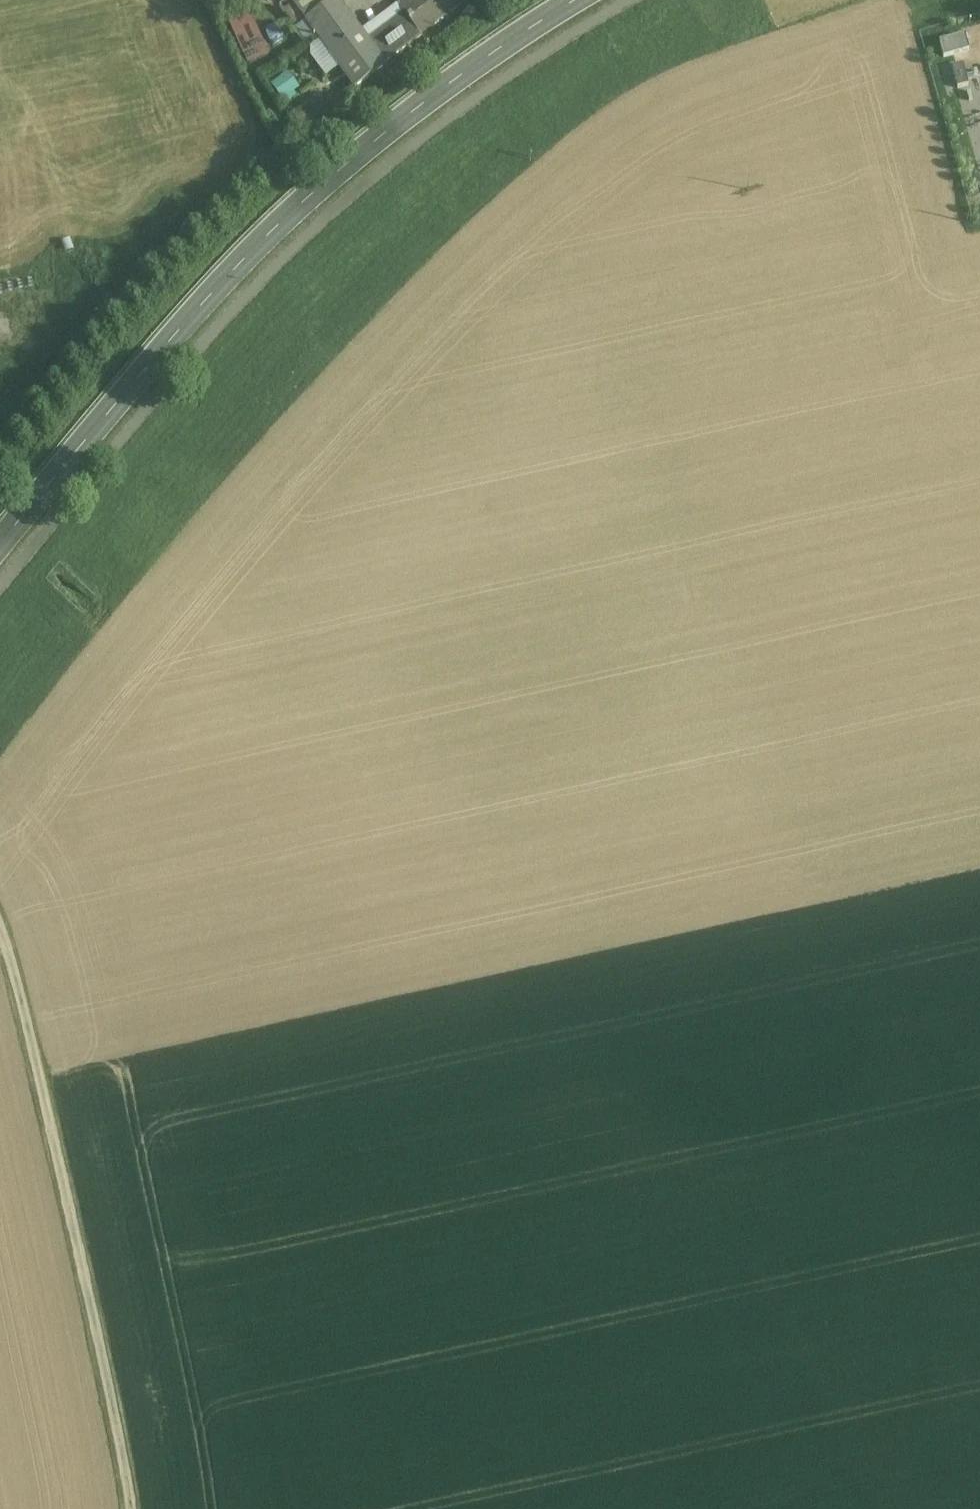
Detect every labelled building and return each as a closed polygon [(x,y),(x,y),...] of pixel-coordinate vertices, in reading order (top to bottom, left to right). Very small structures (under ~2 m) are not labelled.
[(303,21),(331,0),(295,0),(290,4),(303,21)] [(303,21),(317,40),(349,16),(337,0),(331,0),(303,21)] [(398,9),(406,20),(371,46),(385,65),(463,7),(458,0),(411,0),(398,9)] [(227,24),(246,68),(269,58),(251,14),(227,24)] [(371,46),(349,16),(317,40),(354,90),(386,66),(371,46)] [(964,34),(939,38),(941,55),(967,51),(964,34)] [(291,75),(271,84),(278,99),(298,90),(291,75)]
